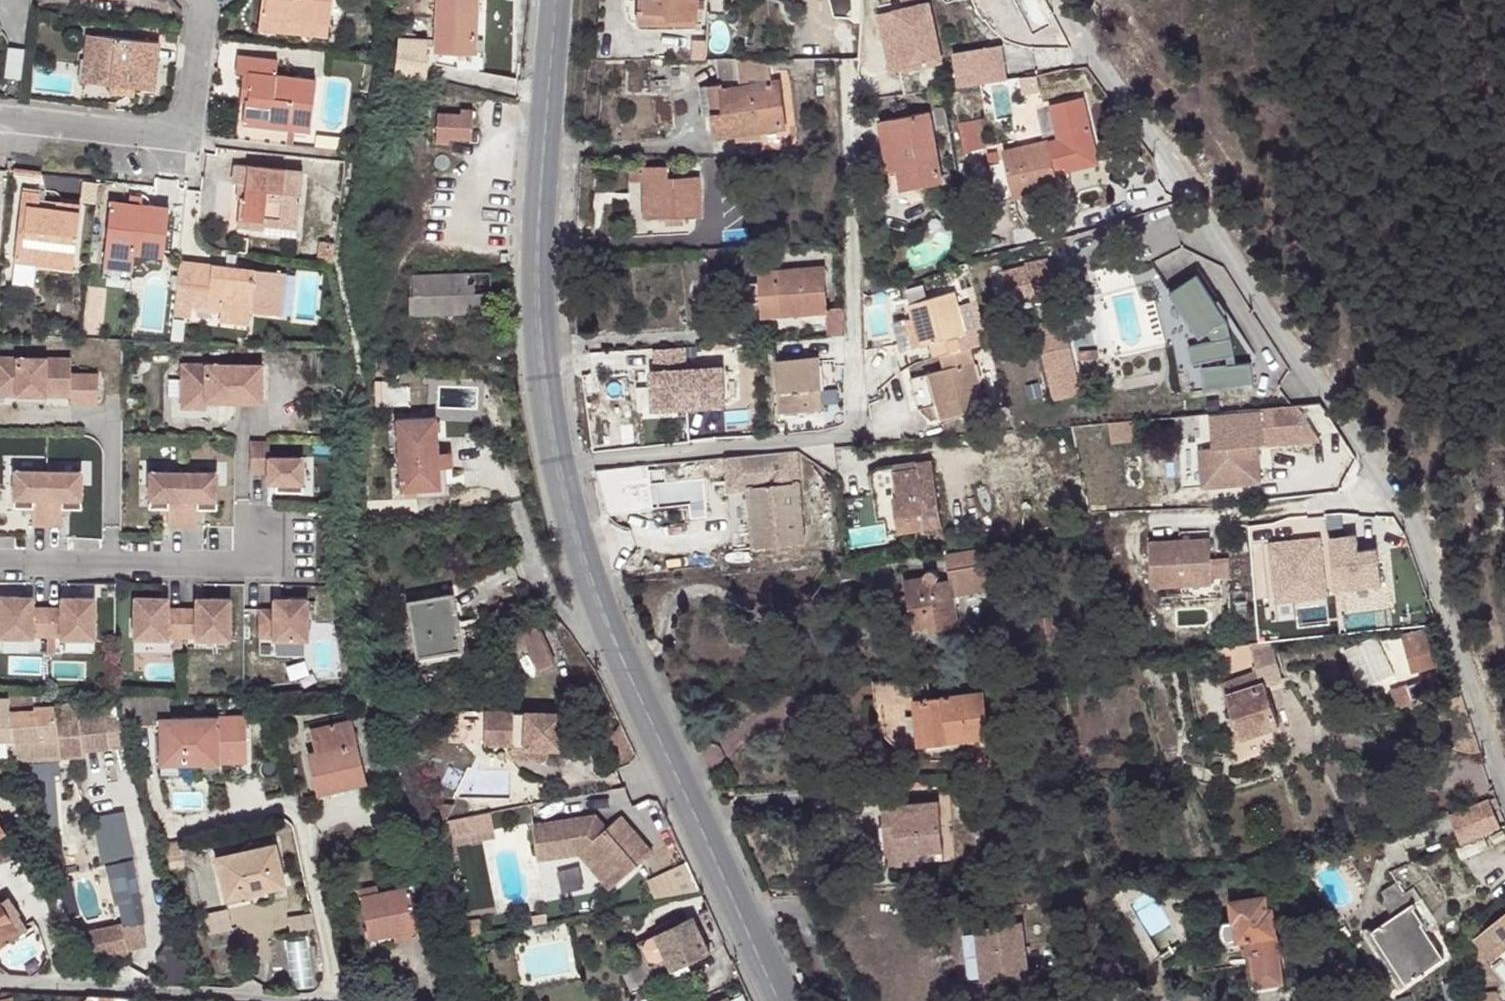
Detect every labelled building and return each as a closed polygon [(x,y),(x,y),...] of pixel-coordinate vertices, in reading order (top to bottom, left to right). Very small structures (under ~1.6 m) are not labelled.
[(288,29),(289,14),(332,18),(334,0),(264,0),(261,26),(288,29)] [(477,0),(437,0),(434,50),(474,52),(477,0)] [(635,12),(633,12),(632,25),(689,26),(689,11),(693,11),(693,0),(635,0),(635,12)] [(923,3),(873,14),(885,72),(936,61),(923,3)] [(289,14),(288,29),(331,33),(332,18),(289,14)] [(95,80),(100,30),(89,29),(84,78),(95,80)] [(161,36),(100,30),(95,80),(156,85),(161,36)] [(428,57),(431,38),(403,35),(401,54),(410,56),(408,74),(431,78),(434,58),(428,57)] [(1003,72),(998,37),(962,41),(967,76),(1003,72)] [(247,114),(292,118),(316,121),(320,77),(281,73),(282,57),(239,53),(238,69),(246,70),(245,84),(253,85),(252,97),(248,97),(247,114)] [(743,61),(731,61),(709,61),(712,86),(699,87),(702,109),(706,134),(717,132),(774,124),(769,78),(746,81),(743,61)] [(245,84),(241,119),(291,123),(292,118),(247,114),(248,97),(252,97),(253,85),(245,84)] [(1046,142),(1045,137),(1000,150),(1003,162),(988,166),(998,203),(1058,188),(1053,169),(1065,166),(1062,156),(1093,148),(1080,98),(1049,105),(1057,140),(1059,145),(1047,147),(1046,142)] [(942,121),(938,102),(930,104),(932,123),(942,121)] [(942,180),(926,109),(880,118),(893,189),(942,180)] [(476,142),(478,116),(465,115),(442,114),(440,139),(453,141),(476,142)] [(239,136),(290,141),(291,123),(241,119),(239,136)] [(982,147),(980,120),(961,121),(964,149),(982,147)] [(1093,148),(1062,156),(1065,166),(1066,171),(1097,163),(1093,148)] [(246,196),(243,223),(242,231),(305,236),(307,220),(312,169),(240,162),(240,182),(253,184),(252,196),(246,196)] [(704,213),(702,176),(655,178),(655,170),(636,171),(638,217),(704,213)] [(85,198),(61,196),(45,193),(45,188),(26,186),(18,258),(44,261),(44,253),(80,258),(85,198)] [(108,250),(140,254),(141,247),(170,250),(174,199),(113,194),(108,250)] [(240,248),(227,247),(226,258),(238,260),(240,248)] [(139,271),(140,254),(108,250),(106,268),(139,271)] [(44,253),(44,261),(43,266),(79,268),(80,258),(44,253)] [(226,258),(184,254),(179,312),(195,313),(195,303),(226,306),(228,296),(256,299),(255,308),(286,311),(290,264),(238,260),(226,258)] [(1055,298),(1047,260),(1026,264),(1026,268),(1004,273),(1011,304),(1032,300),(1033,304),(1055,298)] [(758,317),(818,312),(822,312),(820,265),(755,269),(758,317)] [(490,271),(449,272),(450,293),(490,291),(490,271)] [(450,293),(449,272),(409,273),(410,314),(490,311),(490,291),(450,293)] [(1194,273),(1166,290),(1193,337),(1202,332),(1207,340),(1182,343),(1185,362),(1219,358),(1219,366),(1192,369),(1194,390),(1243,385),(1241,364),(1225,366),(1221,321),(1194,273)] [(968,325),(957,286),(911,298),(914,313),(895,320),(902,344),(934,335),(938,349),(942,347),(946,361),(929,366),(939,397),(943,411),(988,398),(973,339),(970,339),(965,327),(968,325)] [(228,296),(226,306),(226,316),(254,319),(255,308),(256,299),(228,296)] [(824,335),(845,333),(843,306),(822,308),(824,335)] [(1081,395),(1067,332),(1039,338),(1052,402),(1081,395)] [(846,356),(845,333),(824,335),(805,336),(807,355),(797,356),(798,377),(798,409),(838,407),(836,355),(846,356)] [(718,343),(654,347),(655,368),(651,368),(652,408),(724,405),(723,365),(719,365),(718,343)] [(0,359),(0,396),(68,396),(68,404),(95,404),(95,374),(68,374),(68,358),(0,359)] [(258,363),(179,364),(179,407),(203,407),(203,401),(232,401),(232,394),(258,394),(258,363)] [(912,371),(921,401),(939,397),(929,366),(912,371)] [(1300,405),(1212,413),(1215,446),(1203,447),(1206,483),(1263,478),(1260,443),(1324,438),(1300,405)] [(1175,419),(1177,438),(1198,437),(1197,417),(1175,419)] [(438,486),(436,452),(433,418),(395,420),(398,489),(438,486)] [(267,440),(247,440),(248,472),(265,472),(265,478),(273,478),(273,490),(300,490),(301,456),(267,456),(267,440)] [(795,450),(726,457),(733,520),(753,518),(755,545),(804,541),(795,450)] [(444,451),(436,452),(438,486),(398,489),(398,496),(447,493),(445,467),(451,467),(450,451),(444,451)] [(933,458),(918,461),(919,468),(896,472),(900,495),(894,496),(900,534),(944,526),(933,458)] [(80,472),(13,472),(13,507),(24,507),(31,507),(31,513),(31,526),(61,526),(61,513),(61,507),(68,507),(80,507),(80,472)] [(215,472),(148,472),(148,507),(159,507),(166,507),(166,512),(166,526),(196,526),(196,512),(196,507),(203,507),(215,507),(215,472)] [(753,518),(733,520),(735,547),(755,545),(753,518)] [(1212,536),(1151,540),(1155,585),(1184,583),(1186,598),(1226,595),(1226,592),(1223,558),(1213,558),(1212,536)] [(935,622),(936,628),(954,627),(950,580),(937,581),(938,577),(939,573),(938,569),(935,568),(929,569),(925,573),(923,576),(903,578),(905,593),(895,594),(900,650),(926,640),(925,629),(923,624),(935,622)] [(458,648),(452,619),(448,594),(407,600),(417,656),(458,648)] [(0,595),(0,636),(32,636),(32,634),(60,634),(60,636),(94,636),(94,595),(60,595),(60,606),(32,606),(32,595),(0,595)] [(167,596),(133,596),(133,637),(167,636),(167,635),(195,635),(195,636),(229,636),(229,595),(195,596),(195,606),(167,607),(167,596)] [(272,606),(258,606),(258,634),(271,635),(272,637),(306,636),(305,596),(272,596),(272,606)] [(460,619),(452,619),(458,648),(417,656),(418,664),(466,654),(460,619)] [(546,620),(520,632),(537,671),(563,659),(546,620)] [(1431,648),(1423,629),(1403,636),(1409,656),(1416,654),(1418,660),(1424,658),(1422,652),(1431,648)] [(1272,642),(1250,644),(1210,648),(1216,669),(1274,650),(1272,642)] [(924,677),(892,681),(895,700),(924,697),(926,713),(930,742),(964,739),(1000,735),(996,690),(926,696),(924,677)] [(1279,727),(1265,683),(1226,696),(1240,739),(1279,727)] [(1413,700),(1408,686),(1392,691),(1397,705),(1413,700)] [(167,692),(161,692),(150,692),(118,693),(126,724),(158,721),(159,762),(197,760),(221,759),(247,759),(244,713),(170,715),(167,692)] [(1462,694),(1434,704),(1446,736),(1461,751),(1482,753),(1462,694)] [(0,698),(0,741),(12,740),(7,698),(0,698)] [(35,698),(7,698),(12,740),(40,738),(36,706),(35,698)] [(36,706),(40,738),(57,736),(60,755),(83,753),(76,702),(36,706)] [(485,710),(485,746),(510,748),(523,748),(523,760),(532,760),(539,763),(545,763),(550,760),(552,757),(554,750),(560,749),(561,713),(485,710)] [(930,742),(926,713),(918,713),(920,751),(965,747),(964,739),(930,742)] [(308,750),(317,784),(336,780),(337,786),(365,779),(350,717),(310,726),(315,747),(308,750)] [(523,748),(510,748),(511,761),(523,760),(523,748)] [(197,760),(159,762),(160,773),(197,771),(197,760)] [(336,780),(317,784),(318,791),(337,786),(336,780)] [(888,800),(889,819),(900,819),(901,859),(930,858),(929,848),(947,848),(945,798),(888,800)] [(1491,802),(1449,815),(1462,844),(1502,828),(1491,802)] [(487,806),(444,820),(452,847),(496,834),(487,806)] [(132,857),(123,810),(92,815),(101,863),(132,857)] [(594,816),(534,825),(538,860),(580,853),(612,889),(638,866),(594,816)] [(900,819),(889,819),(891,860),(901,859),(900,819)] [(275,842),(215,856),(225,899),(286,884),(275,842)] [(947,858),(947,848),(929,848),(930,858),(947,858)] [(658,901),(697,886),(688,862),(649,878),(658,901)] [(409,885),(360,896),(368,928),(393,923),(395,932),(418,927),(409,885)] [(1278,948),(1273,906),(1268,907),(1265,896),(1250,898),(1250,895),(1234,896),(1235,900),(1230,900),(1233,920),(1234,921),(1237,938),(1238,942),(1243,942),(1245,952),(1278,948)] [(1425,923),(1412,903),(1372,929),(1407,982),(1445,959),(1423,924),(1425,923)] [(17,933),(0,906),(0,944),(17,933)] [(312,911),(285,915),(288,932),(316,927),(312,911)] [(1477,935),(1494,955),(1504,947),(1504,913),(1477,935)] [(715,952),(697,916),(660,932),(674,964),(670,967),(672,971),(676,970),(687,991),(704,983),(693,962),(715,952)] [(976,925),(977,930),(981,973),(982,977),(999,975),(1012,973),(1013,979),(1030,978),(1023,919),(976,925)] [(1234,921),(1233,920),(1225,921),(1224,925),(1224,929),(1224,933),(1226,939),(1237,938),(1234,921)] [(121,923),(70,935),(76,963),(109,956),(110,962),(129,957),(121,923)] [(371,937),(371,938),(395,932),(393,923),(368,928),(371,937)] [(981,973),(977,930),(964,931),(969,975),(981,973)]
